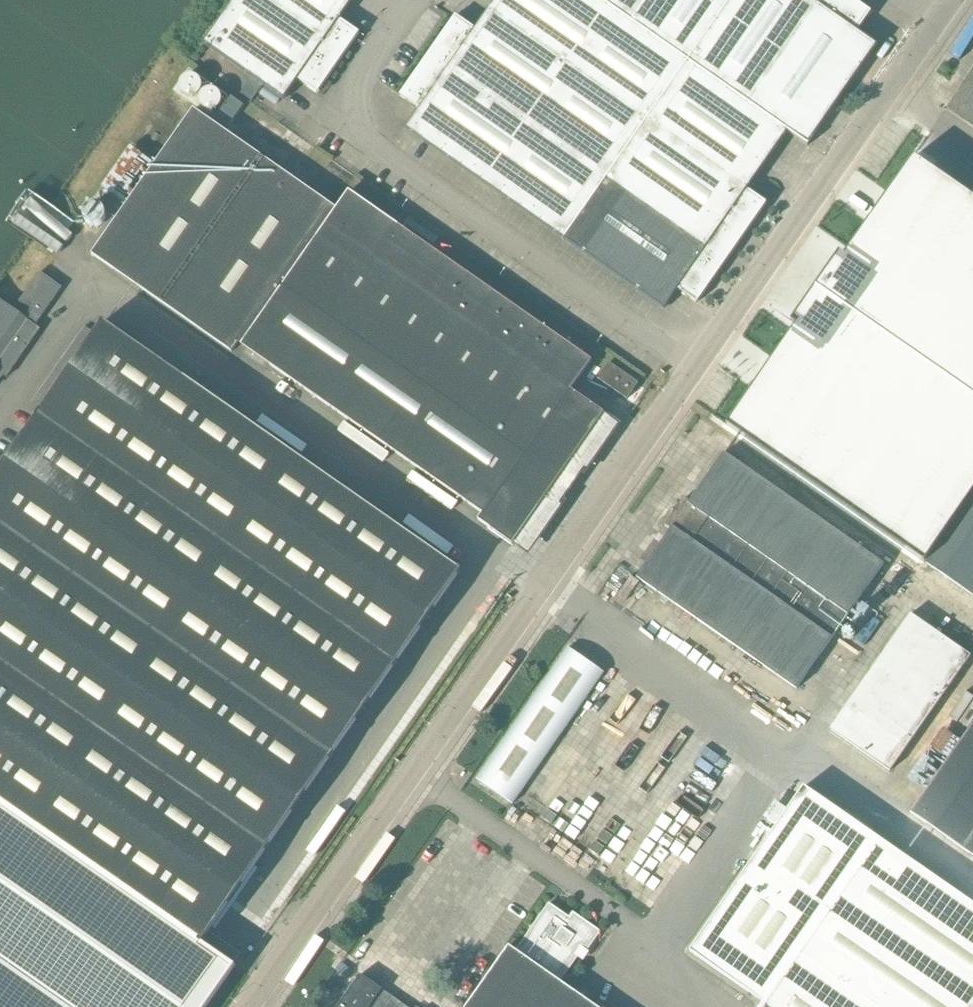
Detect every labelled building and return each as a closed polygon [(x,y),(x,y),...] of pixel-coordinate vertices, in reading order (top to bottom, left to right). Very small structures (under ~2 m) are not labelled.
[(205,43),(284,99),(298,79),(318,93),(360,33),(340,19),(353,0),(235,0),(205,43)] [(601,0),(496,0),(489,10),(647,120),(689,61),(629,20),(601,0)] [(643,0),(601,0),(629,20),(643,0)] [(731,0),(643,0),(629,20),(689,61),(731,0)] [(689,61),(748,103),(820,0),(731,0),(689,61)] [(748,103),(788,131),(807,145),(818,130),(834,107),(877,45),(858,31),(872,11),(855,0),(820,0),(748,103)] [(606,179),(647,120),(489,10),(476,29),(456,15),(428,55),(606,179)] [(565,239),(606,179),(428,55),(400,96),(420,109),(406,129),(565,239)] [(647,120),(606,179),(725,262),(767,203),(755,195),(747,189),(788,131),(748,103),(689,61),(647,120)] [(946,109),(972,127),(972,71),(946,109)] [(244,105),(231,96),(215,119),(227,128),(244,105)] [(349,191),(337,209),(194,109),(92,254),(232,352),(238,343),(242,345),(483,513),(478,520),(513,544),(604,413),(572,390),(593,361),(349,191)] [(913,155),(726,425),(972,597),(972,196),(913,155)] [(606,179),(565,239),(664,308),(678,289),(697,303),(725,262),(606,179)] [(27,318),(31,311),(41,318),(63,287),(40,272),(19,302),(25,307),(21,314),(0,299),(0,381),(4,376),(7,378),(41,329),(28,320),(29,319),(27,318)] [(236,965),(203,942),(255,868),(462,571),(106,322),(106,321),(103,319),(100,323),(101,324),(96,332),(85,325),(31,401),(42,409),(0,470),(0,1006),(207,1006),(236,965)] [(609,362),(598,379),(627,399),(639,383),(609,362)] [(671,529),(637,578),(797,689),(884,564),(724,453),(690,502),(684,497),(665,525),(671,529)] [(911,614),(830,729),(890,771),(971,656),(962,649),(969,639),(949,624),(941,635),(911,614)] [(604,673),(568,648),(477,779),(513,804),(604,673)] [(911,812),(972,855),(972,723),(911,812)] [(728,977),(764,1002),(760,1006),(972,1006),(972,903),(804,786),(690,951),(728,977)] [(578,957),(583,961),(590,952),(588,951),(601,931),(573,912),(569,917),(549,903),(516,950),(509,945),(466,1006),(598,1006),(561,982),(578,957)]
